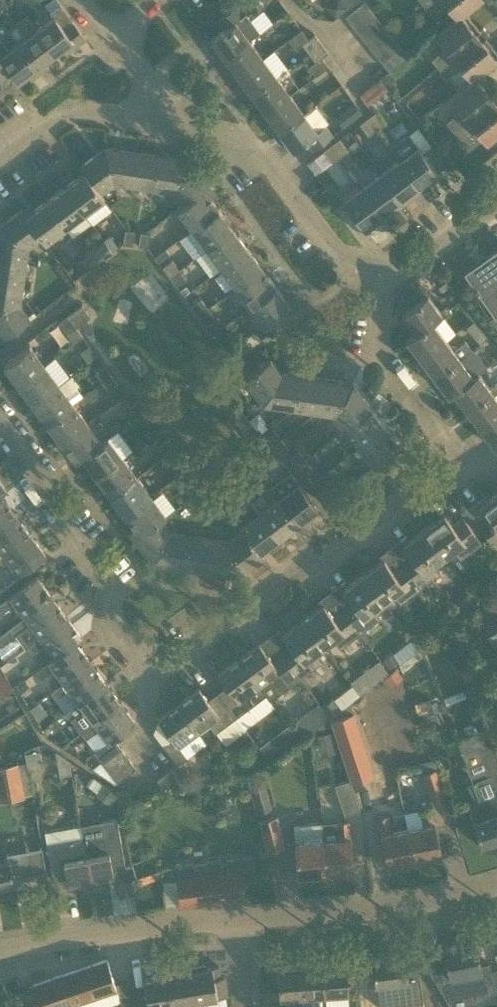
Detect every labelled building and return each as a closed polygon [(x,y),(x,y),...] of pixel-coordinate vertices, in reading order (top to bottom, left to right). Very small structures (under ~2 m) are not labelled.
[(456,17),(465,11),(479,0),(436,0),(426,8),(432,16),(447,5),(456,17)] [(346,16),(353,25),(371,10),(365,2),(346,16)] [(35,30),(53,54),(63,47),(67,52),(86,38),(60,3),(49,11),(54,16),(36,29),(35,30)] [(243,14),(236,5),(217,19),(224,29),(211,39),(218,49),(213,53),(219,61),(249,39),(260,32),(245,12),(243,14)] [(353,25),(360,34),(378,19),(371,10),(353,25)] [(465,11),(456,17),(435,34),(446,47),(432,59),(438,67),(453,56),(455,59),(441,70),(447,79),(462,67),(472,79),(479,73),(496,60),(496,51),(486,37),(489,34),(483,27),(480,29),(465,11)] [(44,61),(53,54),(35,30),(36,29),(25,15),(16,22),(26,37),(17,43),(40,73),(48,66),(44,61)] [(360,34),(367,43),(386,28),(378,19),(360,34)] [(367,43),(374,52),(393,38),(386,28),(367,43)] [(295,47),(301,43),(308,38),(301,29),(289,38),(295,47)] [(301,43),(309,52),(321,43),(314,34),(308,39),(308,38),(301,43)] [(374,52),(382,62),(400,46),(393,38),(374,52)] [(9,70),(9,71),(17,81),(27,74),(31,79),(40,73),(17,43),(8,50),(0,39),(0,58),(9,70)] [(238,75),(263,57),(249,39),(219,61),(226,70),(231,66),(238,75)] [(309,52),(315,60),(321,56),(328,52),(321,43),(309,52)] [(408,56),(400,46),(382,62),(389,71),(408,56)] [(315,60),(315,61),(309,66),(315,74),(328,65),(321,56),(315,60)] [(263,57),(238,75),(246,85),(240,89),(246,98),(276,76),(263,57)] [(0,58),(0,76),(1,77),(9,71),(9,70),(0,58)] [(455,133),(462,141),(476,130),(486,143),(496,134),(496,90),(494,92),(479,73),(472,79),(450,97),(461,110),(446,122),(453,130),(467,119),(470,122),(455,133)] [(258,103),(266,112),(290,94),(276,76),(246,98),(253,106),(258,103)] [(368,103),(386,89),(378,80),(360,94),(368,103)] [(290,94),(266,112),(273,122),(268,126),(274,135),(303,113),(290,94)] [(362,113),(354,102),(347,108),(355,118),(362,113)] [(332,135),(324,124),(328,122),(315,104),(303,113),(274,135),(280,143),(286,139),(293,149),(306,140),(313,149),(332,135)] [(368,117),(376,128),(384,123),(376,111),(368,117)] [(368,134),(376,128),(368,117),(360,123),(368,134)] [(339,138),(331,144),(340,155),(348,149),(339,138)] [(323,150),(332,161),(340,155),(331,144),(323,150)] [(418,146),(400,159),(419,186),(438,172),(418,146)] [(84,173),(102,194),(115,184),(105,147),(79,166),(84,173)] [(129,186),(134,152),(105,147),(115,184),(129,186)] [(134,152),(129,186),(157,190),(162,156),(134,152)] [(162,156),(157,190),(173,192),(191,160),(162,156)] [(401,200),(419,186),(400,159),(381,173),(401,200)] [(191,160),(173,192),(182,205),(204,190),(210,186),(191,160)] [(102,194),(84,173),(65,187),(85,213),(105,198),(102,194)] [(381,173),(363,187),(382,214),(401,200),(381,173)] [(85,213),(65,187),(46,201),(65,227),(85,213)] [(364,227),(382,214),(363,187),(344,201),(364,227)] [(204,190),(182,205),(178,208),(193,228),(218,209),(204,190)] [(27,215),(42,237),(46,242),(65,227),(46,201),(27,215)] [(29,248),(42,237),(27,215),(22,209),(0,226),(0,230),(29,248)] [(207,248),(233,229),(218,209),(193,228),(207,248)] [(125,229),(123,243),(132,245),(134,231),(125,229)] [(247,248),(233,229),(207,248),(221,268),(247,248)] [(0,230),(0,258),(27,262),(29,248),(0,230)] [(140,232),(140,234),(138,245),(148,247),(150,233),(140,232)] [(85,254),(86,256),(93,265),(113,251),(105,240),(85,254)] [(247,248),(221,268),(236,287),(262,268),(247,248)] [(466,273),(476,287),(474,288),(478,293),(479,292),(495,313),(496,311),(496,251),(466,273)] [(76,263),(84,272),(93,265),(86,256),(76,263)] [(0,258),(0,287),(23,291),(27,262),(0,258)] [(179,269),(172,259),(162,266),(169,276),(179,269)] [(276,287),(262,268),(236,287),(250,307),(276,287)] [(169,276),(176,285),(186,278),(179,269),(169,276)] [(0,287),(0,311),(21,306),(23,291),(0,287)] [(276,287),(250,307),(264,326),(291,307),(276,287)] [(402,313),(416,332),(432,319),(440,313),(438,310),(439,310),(427,294),(402,313)] [(191,305),(199,316),(208,308),(201,298),(191,305)] [(67,315),(76,327),(90,316),(82,304),(67,315)] [(0,311),(0,336),(3,340),(30,319),(21,306),(0,311)] [(199,316),(205,324),(215,317),(208,308),(199,316)] [(76,327),(67,315),(59,322),(67,333),(76,327)] [(419,357),(445,337),(432,319),(416,332),(406,339),(419,357)] [(76,327),(67,333),(66,334),(72,342),(82,335),(76,327)] [(234,343),(225,351),(232,360),(242,353),(260,339),(255,331),(236,345),(234,343)] [(433,376),(460,356),(460,357),(471,349),(464,340),(453,348),(445,337),(419,357),(433,376)] [(3,364),(18,384),(44,364),(29,344),(3,364)] [(88,344),(78,352),(85,361),(95,354),(88,344)] [(448,396),(453,392),(479,373),(487,367),(473,348),(471,349),(460,357),(460,356),(433,376),(448,396)] [(244,377),(263,402),(281,372),(270,357),(244,377)] [(58,384),(44,364),(18,384),(33,403),(58,384)] [(94,372),(101,381),(111,374),(104,365),(94,372)] [(263,402),(293,406),(298,374),(281,372),(263,402)] [(490,388),(479,373),(453,392),(467,411),(496,388),(496,382),(490,388)] [(101,381),(108,391),(118,384),(111,374),(101,381)] [(322,378),(298,374),(293,406),(317,410),(322,378)] [(317,410),(335,412),(353,382),(322,378),(317,410)] [(345,426),(371,407),(353,382),(335,412),(345,426)] [(33,403),(47,423),(73,403),(58,384),(33,403)] [(467,411),(480,429),(496,417),(496,398),(494,394),(496,392),(496,388),(467,411)] [(129,406),(136,416),(146,408),(139,399),(129,406)] [(87,423),(73,403),(47,423),(61,442),(87,423)] [(236,422),(245,415),(238,405),(229,412),(236,422)] [(345,426),(360,446),(386,426),(371,407),(345,426)] [(153,418),(146,408),(136,416),(143,425),(153,418)] [(243,431),(252,424),(245,415),(236,422),(243,431)] [(480,429),(495,448),(496,447),(496,417),(480,429)] [(76,462),(82,457),(102,442),(87,423),(61,442),(76,462)] [(386,426),(360,446),(375,465),(401,446),(386,426)] [(264,436),(254,444),(259,452),(270,444),(271,445),(281,438),(274,429),(264,436)] [(107,438),(102,442),(82,457),(97,476),(122,457),(107,438)] [(168,438),(158,445),(165,454),(175,447),(168,438)] [(278,455),(284,450),(288,448),(281,438),(271,445),(277,453),(278,455)] [(277,453),(271,445),(270,444),(259,452),(250,459),(257,468),(277,453)] [(175,447),(165,454),(172,464),(182,457),(175,447)] [(289,457),(296,467),(305,460),(298,450),(289,457)] [(97,476),(111,496),(136,476),(122,457),(97,476)] [(248,475),(257,468),(250,459),(241,466),(248,475)] [(305,460),(296,467),(303,476),(312,469),(305,460)] [(111,496),(125,515),(151,495),(136,476),(111,496)] [(203,492),(206,478),(196,476),(194,490),(203,492)] [(212,479),(210,493),(219,494),(221,480),(212,479)] [(298,482),(278,497),(298,523),(317,508),(298,482)] [(325,487),(316,494),(323,504),(333,497),(325,487)] [(468,507),(467,508),(470,512),(494,545),(496,542),(496,492),(471,512),(468,508),(469,507),(468,507)] [(15,513),(0,493),(0,525),(15,513)] [(125,515),(139,534),(161,519),(166,515),(151,495),(125,515)] [(278,497),(259,511),(278,537),(298,523),(278,497)] [(259,511),(251,501),(232,516),(243,530),(259,552),(259,551),(278,537),(259,511)] [(0,525),(0,549),(3,553),(30,533),(15,513),(0,525)] [(444,514),(424,529),(444,556),(454,549),(460,558),(481,542),(463,517),(453,525),(451,523),(452,523),(451,522),(444,514)] [(139,534),(133,539),(152,564),(171,532),(161,519),(139,534)] [(434,563),(444,556),(424,529),(403,544),(410,553),(409,553),(410,555),(410,554),(412,556),(402,563),(420,588),(441,572),(434,563)] [(243,530),(229,540),(238,576),(264,558),(259,551),(259,552),(243,530)] [(186,534),(171,532),(152,564),(181,568),(186,534)] [(3,553),(0,556),(0,567),(9,560),(18,573),(45,554),(30,533),(3,553)] [(181,568),(210,572),(215,538),(186,534),(181,568)] [(215,538),(210,572),(238,576),(229,540),(215,538)] [(384,558),(363,574),(383,601),(393,594),(400,603),(420,588),(402,563),(392,570),(391,568),(392,568),(391,567),(390,567),(384,558)] [(383,601),(363,574),(343,589),(349,598),(349,599),(350,599),(351,601),(342,608),(360,632),(380,617),(373,608),(383,601)] [(24,617),(52,596),(36,576),(0,603),(0,611),(2,613),(14,603),(24,617)] [(52,596),(24,617),(0,635),(0,639),(3,643),(4,643),(16,634),(26,647),(27,646),(67,616),(58,604),(58,603),(57,603),(52,596)] [(360,632),(342,608),(332,615),(331,613),(332,613),(331,612),(330,612),(324,603),(303,619),(323,646),(332,639),(339,648),(360,632)] [(496,644),(496,605),(477,616),(493,646),(496,644)] [(72,623),(67,616),(27,646),(32,653),(45,644),(54,657),(75,642),(82,637),(73,624),(73,623),(72,623)] [(323,646),(303,619),(282,634),(289,643),(288,644),(289,645),(290,644),(291,646),(282,653),(300,677),(320,662),(313,653),(323,646)] [(411,637),(392,651),(400,661),(419,647),(411,637)] [(53,669),(63,682),(90,662),(81,649),(82,649),(81,648),(80,648),(75,642),(54,657),(35,671),(40,679),(53,669)] [(300,677),(282,653),(272,660),(266,653),(267,652),(266,651),(266,652),(259,643),(238,658),(258,685),(268,678),(279,693),(300,677)] [(258,685),(238,658),(218,673),(225,682),(224,683),(225,684),(225,683),(227,685),(217,692),(235,717),(265,694),(258,685)] [(90,662),(63,682),(50,692),(56,699),(68,689),(78,702),(105,682),(96,670),(97,669),(96,668),(96,669),(90,662)] [(0,696),(12,689),(0,667),(0,696)] [(65,711),(80,732),(120,701),(111,690),(112,689),(111,688),(111,689),(105,682),(78,702),(65,711)] [(177,704),(198,731),(207,723),(214,732),(235,717),(217,692),(208,699),(206,698),(207,697),(206,696),(205,697),(199,688),(177,704)] [(332,695),(321,704),(329,715),(340,706),(332,695)] [(114,738),(136,722),(127,710),(127,709),(126,708),(126,709),(120,701),(80,732),(86,739),(99,729),(107,741),(95,751),(103,762),(122,748),(114,738)] [(428,726),(444,721),(438,706),(425,711),(422,701),(420,701),(412,704),(418,721),(426,718),(428,726)] [(177,704),(158,718),(164,727),(164,728),(164,729),(165,728),(172,738),(163,745),(177,764),(187,757),(178,745),(198,731),(177,704)] [(353,713),(332,719),(352,782),(373,775),(353,713)] [(493,744),(487,746),(480,730),(457,739),(472,780),(488,774),(493,787),(496,785),(496,754),(493,744)] [(129,758),(122,748),(103,762),(103,763),(110,772),(129,758)] [(55,750),(54,750),(59,774),(70,772),(68,759),(55,750)] [(41,751),(26,753),(29,771),(44,769),(41,751)] [(136,767),(129,758),(110,772),(117,782),(136,767)] [(446,797),(436,769),(432,761),(419,765),(422,774),(433,802),(446,797)] [(0,768),(0,800),(24,796),(18,765),(0,768)] [(182,785),(171,768),(157,779),(162,787),(182,785)] [(399,774),(378,777),(383,805),(403,802),(399,774)] [(360,809),(350,779),(334,784),(344,814),(360,809)] [(97,792),(95,794),(110,805),(118,794),(118,793),(104,783),(101,786),(97,792)] [(496,838),(496,792),(467,802),(481,844),(496,838)] [(415,860),(442,855),(435,822),(434,822),(431,806),(420,808),(424,824),(408,828),(415,860)] [(258,819),(266,851),(285,846),(277,814),(258,819)] [(415,860),(408,828),(392,831),(388,814),(377,817),(381,833),(380,833),(387,866),(415,860)] [(102,821),(81,825),(91,879),(114,875),(112,868),(125,866),(117,819),(102,821)] [(325,873),(353,871),(349,821),(338,822),(339,839),(322,840),(325,873)] [(325,873),(322,840),(321,823),(294,825),(295,842),(297,875),(325,873)] [(67,883),(91,879),(81,825),(45,831),(53,880),(67,877),(67,883)] [(138,884),(161,877),(153,854),(131,861),(138,884)] [(253,878),(251,859),(250,857),(221,861),(220,859),(174,865),(179,906),(245,897),(243,880),(253,878)] [(14,882),(9,858),(0,860),(0,885),(14,882)] [(467,991),(463,973),(482,969),(475,940),(444,947),(450,976),(451,976),(454,994),(457,1006),(470,1006),(467,991)] [(397,980),(399,997),(421,994),(419,972),(407,974),(405,954),(372,959),(375,982),(397,980)] [(301,965),(303,995),(302,995),(303,1006),(314,1006),(313,994),(325,993),(323,956),(312,957),(312,964),(301,965)] [(323,956),(325,993),(349,991),(346,962),(334,962),(333,956),(323,956)] [(29,985),(37,1006),(63,1006),(117,988),(107,958),(29,985)] [(219,965),(206,967),(206,962),(189,965),(190,970),(189,970),(194,1000),(227,995),(224,975),(220,976),(219,965)] [(176,965),(165,967),(172,1004),(194,1000),(189,970),(177,972),(176,965)] [(303,995),(301,965),(270,967),(271,979),(278,978),(279,997),(302,995),(303,995)] [(134,996),(136,1006),(157,1006),(172,1004),(165,967),(155,969),(156,976),(143,978),(146,994),(134,996)]
